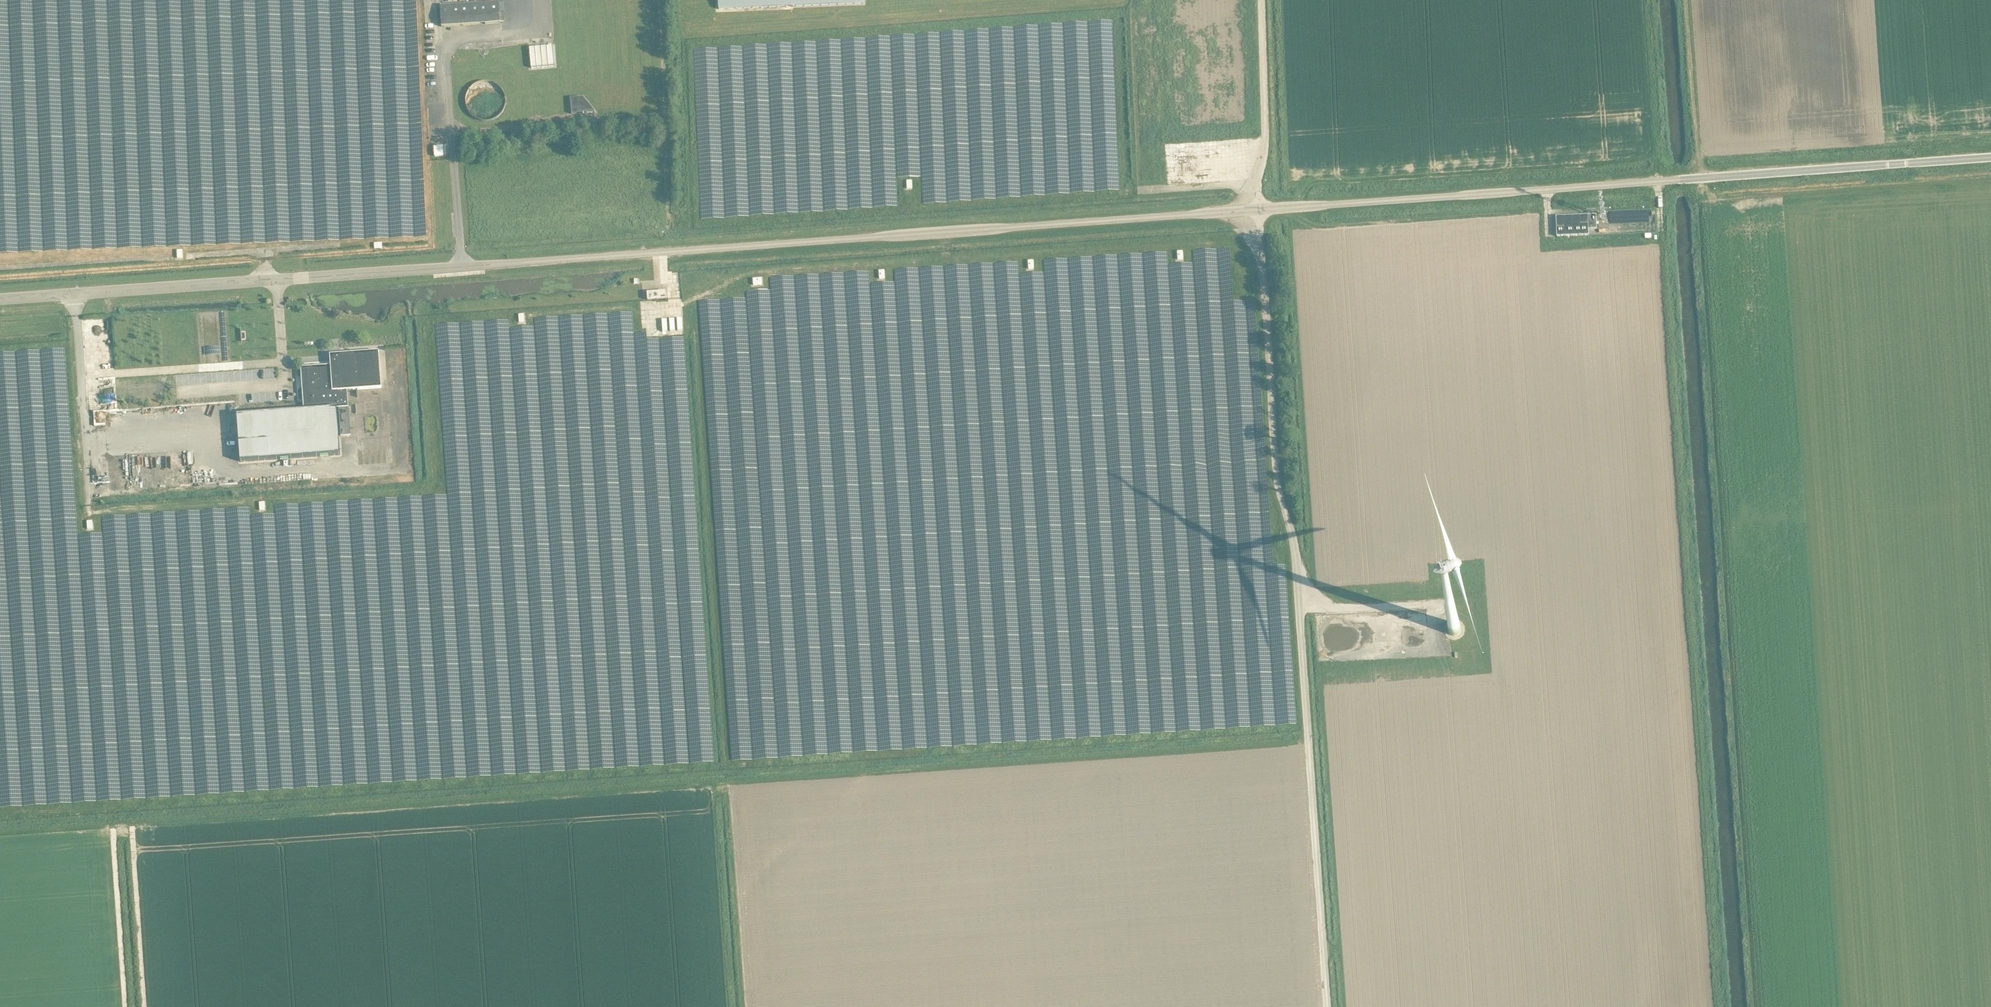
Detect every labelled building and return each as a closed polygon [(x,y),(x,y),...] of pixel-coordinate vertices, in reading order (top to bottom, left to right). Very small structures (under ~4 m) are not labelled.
[(718,9),(863,3),(862,0),(717,0),(718,9)] [(441,3),(442,24),(495,21),(494,1),(441,3)] [(108,19),(109,35),(121,35),(121,30),(120,16),(118,17),(118,9),(108,10),(108,19)] [(147,62),(162,61),(160,16),(146,16),(147,62)] [(191,32),(179,33),(179,45),(184,45),(184,50),(192,50),(191,32)] [(528,48),(530,68),(554,66),(552,46),(528,48)] [(8,127),(3,58),(0,58),(0,127),(8,127)] [(300,68),(302,104),(323,103),(322,91),(324,91),(323,75),(307,75),(306,68),(300,68)] [(501,104),(501,102),(501,99),(500,95),(498,92),(496,89),(493,86),(489,85),(486,84),(483,84),(479,84),(475,86),(473,87),(471,89),(468,92),(467,95),(466,99),(466,102),(466,104),(467,108),(468,111),(471,114),(474,117),(477,118),(480,119),(484,119),(487,119),(491,117),(493,116),(496,114),(498,111),(500,108),(501,104)] [(112,92),(112,101),(122,102),(123,92),(112,92)] [(434,156),(443,155),(442,146),(434,147),(434,156)] [(255,161),(238,161),(239,176),(255,175),(255,161)] [(185,212),(209,210),(208,197),(184,198),(185,212)] [(1556,236),(1588,235),(1588,229),(1596,228),(1595,214),(1555,216),(1556,236)] [(665,291),(646,292),(647,300),(666,299),(665,291)] [(799,321),(775,322),(775,334),(800,333),(799,321)] [(300,367),(303,411),(348,407),(346,390),(380,388),(378,351),(340,354),(340,356),(339,358),(337,357),(332,362),(334,364),(332,365),(330,365),(300,367)] [(350,435),(348,407),(338,408),(340,436),(350,435)] [(303,411),(303,410),(236,415),(239,461),(339,454),(336,408),(303,411)] [(1020,443),(1042,440),(1041,436),(1042,429),(1042,428),(1043,417),(1039,416),(1036,433),(1036,434),(1033,434),(1032,438),(1027,437),(1027,430),(1009,428),(1013,427),(1003,426),(1002,420),(1001,429),(1004,451),(1019,449),(1020,443)] [(1090,422),(1090,433),(1117,433),(1117,421),(1090,422)] [(134,503),(151,501),(147,460),(138,460),(138,459),(125,461),(122,433),(109,434),(114,490),(122,489),(122,497),(134,496),(134,503)] [(33,534),(54,532),(45,439),(23,442),(33,534)] [(67,464),(67,448),(57,449),(58,464),(67,464)] [(1114,524),(1113,506),(1086,507),(1086,525),(1114,524)] [(136,541),(137,558),(143,558),(143,561),(164,560),(164,540),(136,541)] [(65,635),(63,600),(54,600),(53,588),(41,588),(42,600),(31,601),(33,638),(44,637),(44,629),(48,628),(49,636),(65,635)] [(6,635),(6,636),(14,635),(12,593),(0,594),(0,636),(6,635)] [(1024,635),(1129,628),(1128,606),(1102,607),(1102,612),(1060,615),(1059,609),(1040,611),(1040,604),(1022,606),(1024,635)] [(1447,628),(1447,629),(1447,630),(1447,631),(1448,631),(1448,632),(1448,633),(1449,633),(1449,634),(1450,634),(1450,635),(1451,635),(1452,636),(1453,636),(1454,636),(1455,636),(1456,636),(1456,635),(1457,635),(1458,635),(1458,634),(1459,634),(1459,633),(1460,633),(1460,632),(1460,631),(1461,630),(1461,629),(1461,628),(1460,628),(1460,627),(1460,626),(1459,625),(1459,624),(1458,624),(1457,623),(1456,623),(1455,623),(1455,622),(1454,622),(1453,622),(1452,623),(1451,623),(1450,623),(1450,624),(1449,624),(1449,625),(1448,625),(1448,626),(1448,627),(1447,627),(1447,628)] [(55,665),(54,675),(78,676),(78,666),(55,665)] [(48,674),(49,667),(35,666),(34,672),(48,674)]
